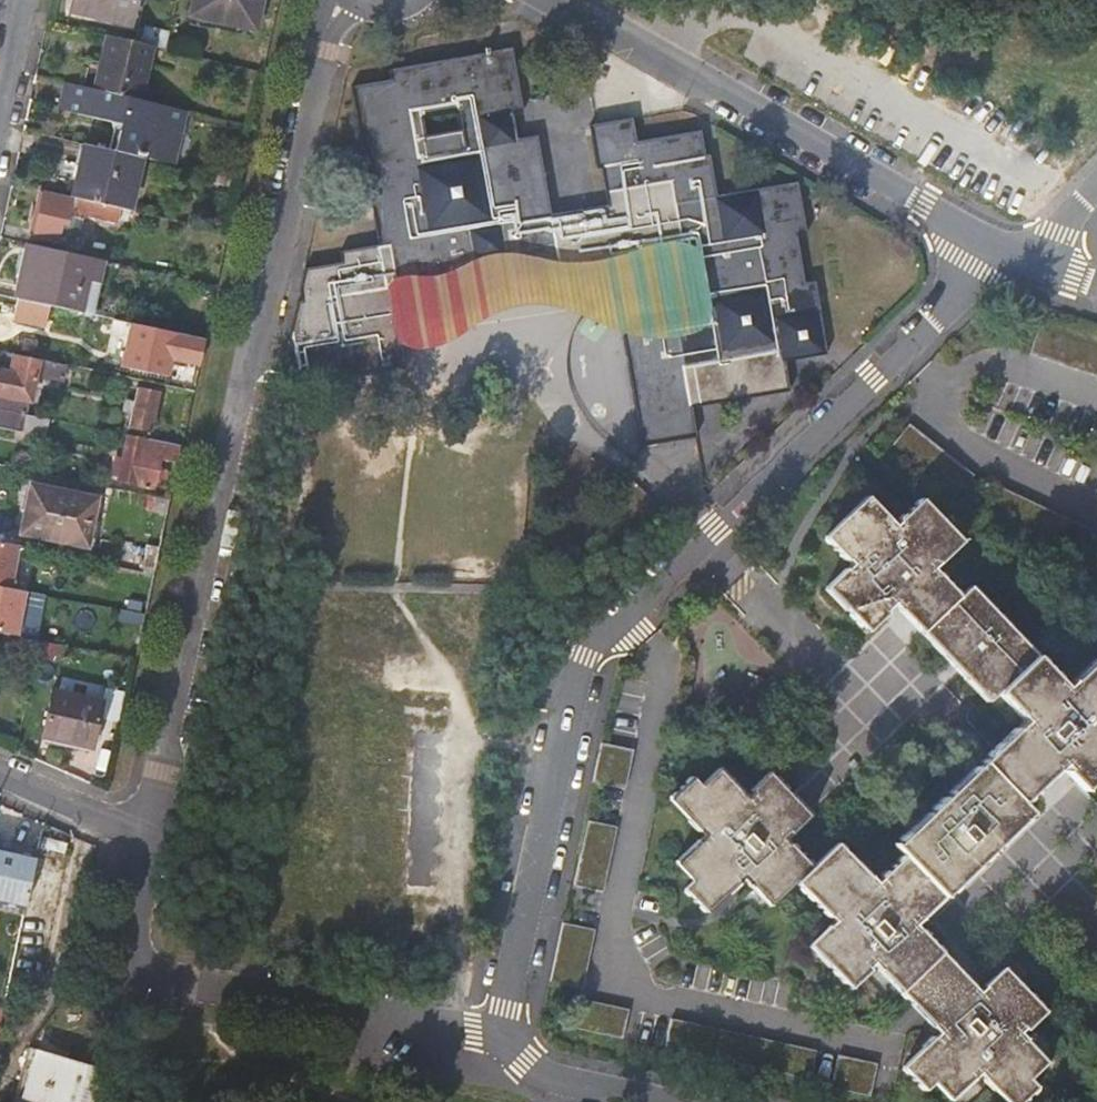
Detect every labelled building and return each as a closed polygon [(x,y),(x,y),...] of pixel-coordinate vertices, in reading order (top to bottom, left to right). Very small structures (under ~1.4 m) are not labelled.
[(136,0),(76,0),(74,10),(131,23),(136,0)] [(264,0),(196,0),(193,13),(258,28),(264,0)] [(149,28),(145,43),(155,45),(168,48),(171,34),(149,28)] [(111,35),(98,89),(142,99),(155,45),(145,43),(111,35)] [(302,293),(304,304),(299,304),(287,349),(280,392),(404,370),(400,350),(390,290),(478,275),(476,263),(503,258),(507,278),(542,272),(559,269),(560,278),(599,271),(652,262),(693,255),(698,281),(705,322),(625,336),(625,339),(644,447),(694,438),(696,445),(747,436),(734,360),(783,352),(784,361),(828,353),(816,285),(805,287),(796,238),(807,236),(798,186),(717,200),(710,159),(704,160),(700,135),(636,146),(631,122),(598,128),(592,129),(599,169),(605,168),(609,193),(603,195),(605,208),(552,218),(538,140),(517,144),(512,116),(524,114),(522,103),(513,51),(392,72),(394,82),(354,89),(382,249),(343,256),(345,267),(306,273),(302,293)] [(122,125),(117,149),(144,156),(174,162),(185,110),(142,99),(98,89),(72,83),(66,111),(122,125)] [(132,210),(144,156),(117,149),(88,143),(75,197),(130,209),(132,210)] [(128,220),(130,209),(75,197),(48,191),(38,234),(59,238),(63,223),(68,224),(71,212),(117,223),(119,218),(128,220)] [(101,282),(106,260),(31,243),(18,298),(44,303),(82,312),(90,279),(101,282)] [(390,290),(400,350),(412,358),(416,360),(423,361),(432,360),(442,358),(452,354),(478,335),(486,329),(494,324),(504,319),(514,316),(525,315),(542,314),(554,316),(573,321),(598,331),(610,335),(617,338),(625,339),(625,336),(705,322),(698,281),(690,278),(671,274),(652,262),(599,271),(591,277),(580,283),(571,286),(565,286),(558,283),(551,280),(542,272),(507,278),(503,258),(476,263),(478,275),(390,290)] [(39,324),(44,303),(18,298),(12,296),(8,318),(39,324)] [(1031,357),(1096,380),(1096,344),(1041,325),(1031,357)] [(190,351),(204,355),(207,339),(150,326),(146,345),(138,343),(133,368),(171,376),(174,361),(187,363),(190,351)] [(68,364),(10,352),(6,371),(0,369),(0,407),(30,413),(38,374),(64,379),(68,364)] [(168,433),(176,396),(141,388),(138,402),(127,400),(124,411),(135,413),(132,427),(154,431),(155,430),(168,433)] [(52,418),(30,413),(0,407),(0,425),(26,431),(26,433),(47,437),(52,418)] [(163,459),(180,462),(182,458),(184,445),(130,434),(125,458),(117,456),(112,477),(142,483),(141,486),(156,489),(163,459)] [(89,546),(100,498),(34,485),(24,532),(89,546)] [(1096,660),(1074,680),(1074,682),(1067,689),(1059,682),(1059,679),(1039,658),(971,589),(962,597),(940,575),(937,575),(933,570),(938,564),(940,564),(963,542),(922,501),(901,520),(902,523),(895,529),(889,522),(891,520),(870,497),(827,538),(848,560),(850,559),(856,566),(850,572),(848,571),(829,590),(870,632),(889,614),(887,611),(894,605),(900,611),(902,610),(921,630),(990,701),(1000,693),(1022,714),(1021,718),(1028,725),(1020,733),(1018,730),(897,848),(905,857),(882,879),(883,880),(877,885),(838,845),(814,868),(793,846),(790,846),(785,840),(792,833),(794,835),(813,818),(770,775),(752,792),(754,794),(748,800),(720,770),(702,787),(694,780),(671,801),(707,838),(679,865),(696,883),(688,891),(709,913),(746,879),(773,907),(798,884),(829,916),(832,917),(837,924),(831,930),(829,929),(810,946),(852,989),(872,971),(869,969),(875,963),(943,1035),(938,1039),(936,1038),(905,1068),(927,1091),(935,1083),(952,1100),(982,1071),(987,1077),(986,1079),(1009,1101),(1024,1101),(1038,1088),(1031,1080),(1048,1063),(1020,1033),(1025,1028),(1028,1030),(1047,1013),(1005,970),(987,988),(987,990),(981,995),(977,992),(978,989),(923,933),(921,932),(915,926),(945,898),(1032,814),(1024,804),(1058,771),(1057,770),(1063,764),(1069,771),(1068,774),(1086,791),(1096,781),(1096,662),(1096,660)] [(0,542),(0,587),(12,589),(21,546),(0,542)] [(0,587),(0,633),(19,636),(27,592),(12,589),(0,587)] [(93,745),(103,701),(55,692),(47,735),(93,745)] [(637,751),(604,744),(595,784),(628,791),(637,751)] [(410,856),(412,794),(376,793),(373,854),(410,856)] [(0,848),(0,902),(28,908),(40,856),(0,848)] [(597,931),(566,924),(553,983),(585,990),(597,931)] [(632,1011),(583,1000),(577,1030),(625,1041),(632,1011)] [(31,1050),(16,1101),(92,1101),(99,1074),(67,1064),(66,1061),(31,1050)] [(880,1065),(841,1056),(833,1089),(873,1097),(880,1065)]
